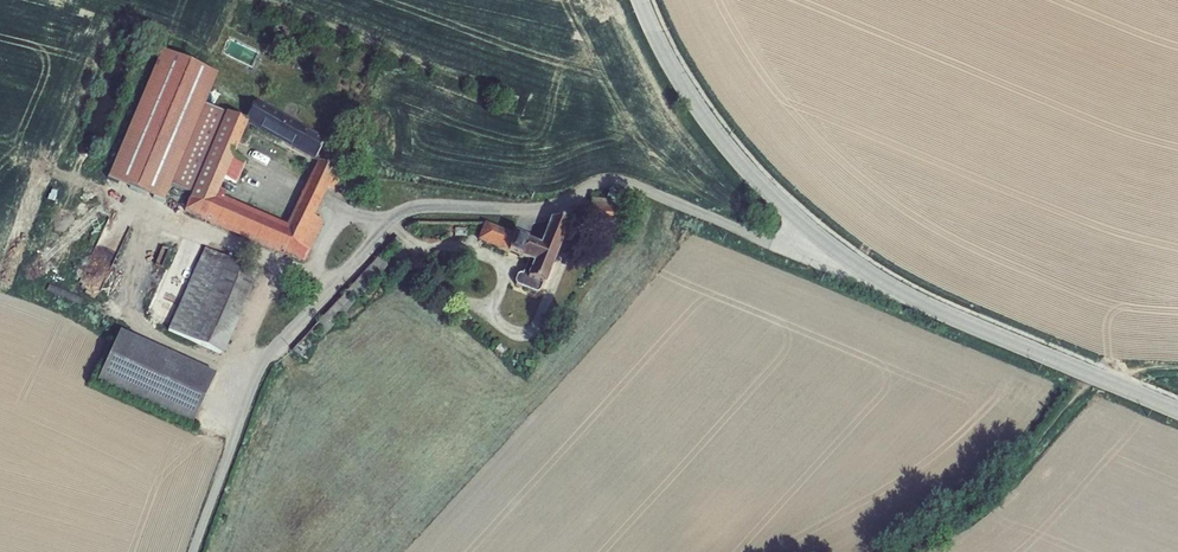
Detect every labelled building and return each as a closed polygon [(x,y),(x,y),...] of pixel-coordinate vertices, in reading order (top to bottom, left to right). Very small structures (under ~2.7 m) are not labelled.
[(276,22),(273,30),(287,36),(291,28),(276,22)] [(190,195),(224,114),(204,105),(217,75),(160,51),(106,179),(163,203),(170,186),(190,195)] [(190,195),(182,215),(291,261),(292,258),(303,263),(322,223),(312,217),(325,189),(332,192),(341,174),(331,169),(335,160),(325,155),(320,164),(315,162),(285,226),(222,199),(225,193),(218,190),(223,179),(236,184),(245,162),(233,156),(238,144),(243,146),(250,131),(244,129),(246,125),(312,162),(325,140),(255,101),(243,122),(224,114),(190,195)] [(484,225),(477,242),(519,258),(519,259),(526,262),(521,275),(519,275),(516,276),(513,283),(514,286),(535,294),(538,293),(541,285),(543,286),(569,222),(550,220),(539,247),(484,225)] [(204,249),(166,331),(222,356),(258,274),(204,249)] [(119,332),(96,383),(191,426),(214,375),(119,332)]
